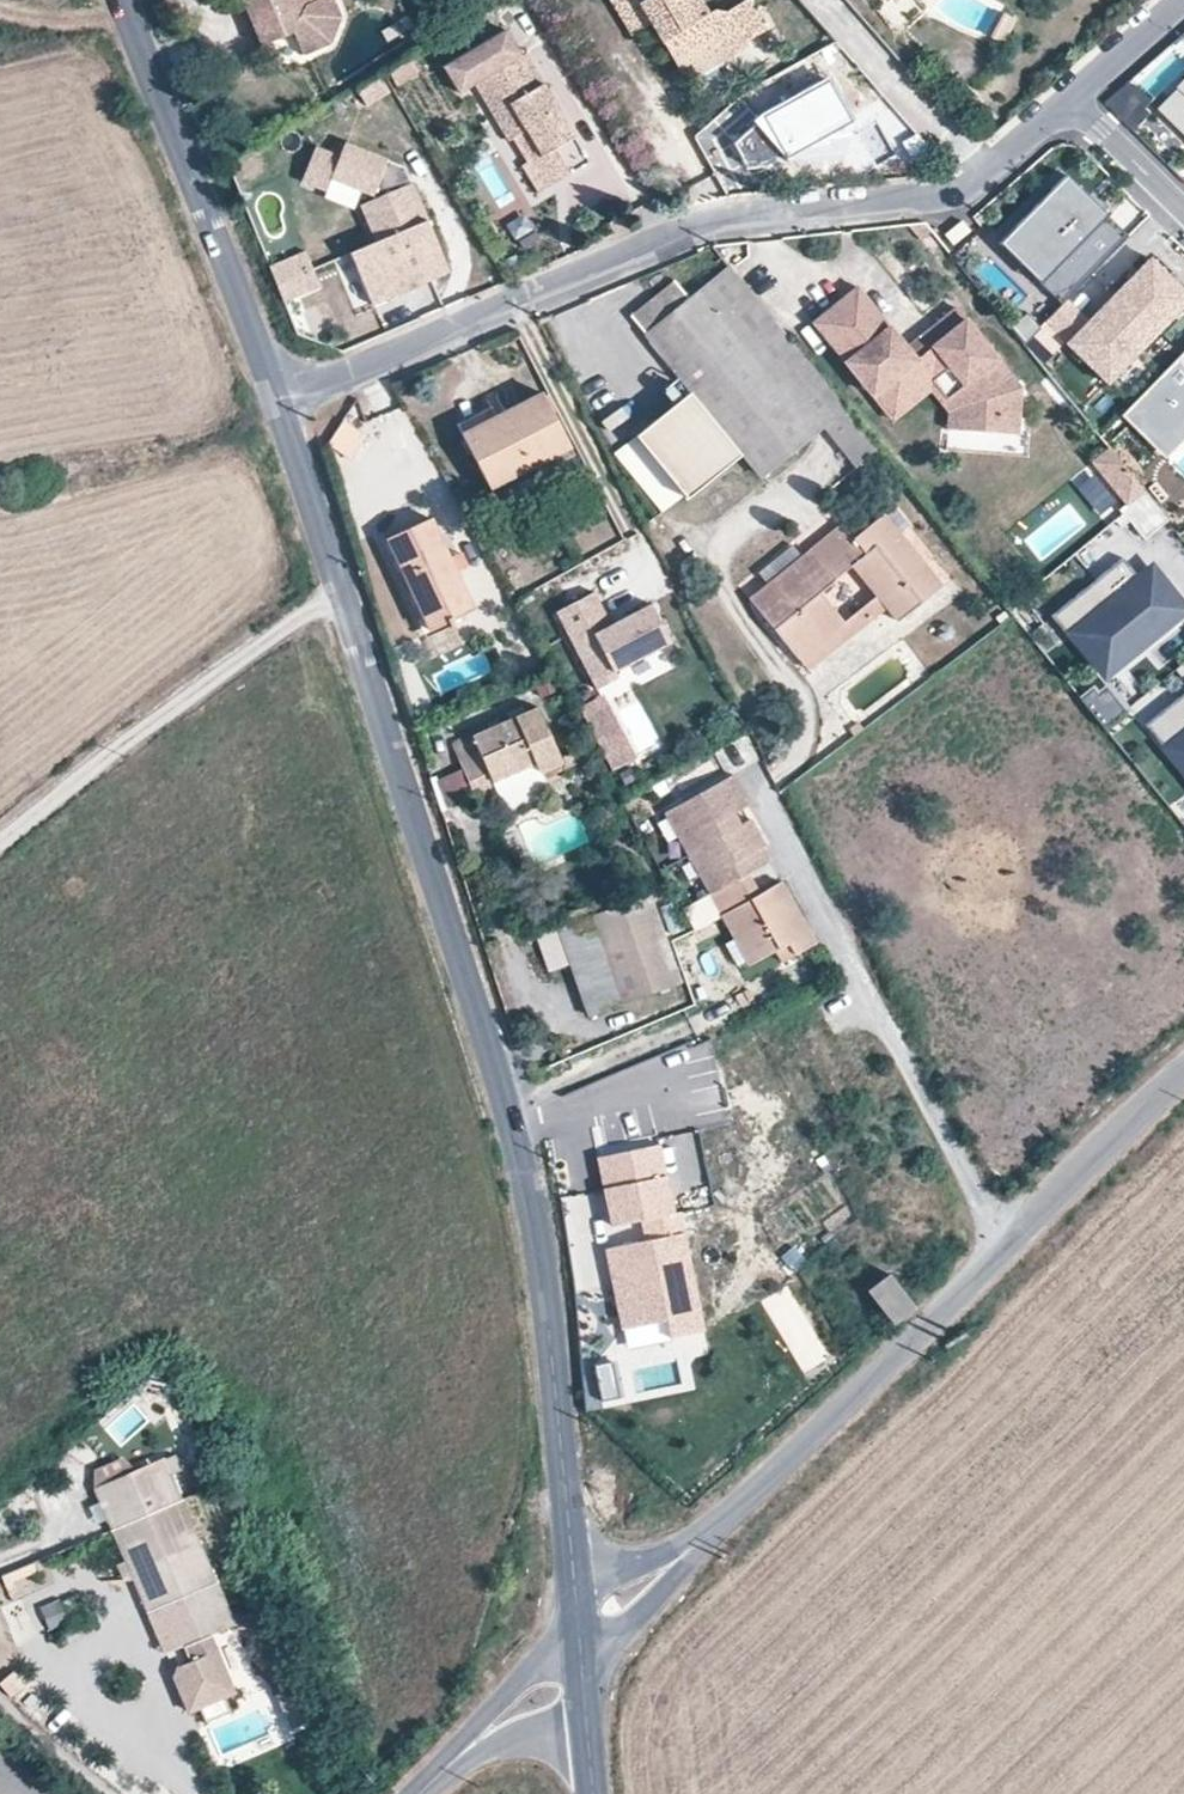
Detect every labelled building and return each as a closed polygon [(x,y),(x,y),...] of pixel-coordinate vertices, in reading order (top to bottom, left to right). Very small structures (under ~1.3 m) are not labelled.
[(309,0),(244,0),(262,45),(294,31),(304,54),(333,42),(341,16),(335,0),(313,0),(310,1),(309,0)] [(718,64),(711,52),(741,34),(745,42),(766,29),(761,20),(765,7),(752,4),(750,0),(743,0),(723,13),(707,11),(700,0),(611,0),(632,34),(651,22),(679,68),(689,62),(698,76),(718,64)] [(1002,43),(1015,19),(1002,12),(989,36),(1002,43)] [(588,161),(525,54),(522,56),(506,30),(443,66),(459,93),(475,84),(507,140),(526,129),(541,155),(556,147),(571,172),(588,161)] [(718,64),(748,46),(745,42),(741,34),(711,52),(718,64)] [(416,74),(409,59),(388,71),(396,86),(416,74)] [(377,76),(356,89),(365,104),(386,91),(377,76)] [(830,79),(760,117),(758,128),(734,143),(752,168),(771,164),(850,123),(830,79)] [(1178,87),(1156,109),(1177,129),(1183,137),(1183,94),(1178,87)] [(526,129),(507,140),(538,191),(571,172),(556,147),(541,155),(526,129)] [(449,272),(411,183),(405,186),(402,176),(405,168),(345,143),(339,157),(315,147),(302,181),(326,191),(331,179),(372,195),(374,199),(360,205),(376,242),(349,253),(371,306),(449,272)] [(411,183),(405,168),(402,176),(405,186),(411,183)] [(636,169),(617,178),(628,202),(647,193),(636,169)] [(1066,301),(1131,235),(1108,213),(1100,221),(1081,203),(1089,195),(1080,186),(1067,173),(1001,242),(1065,303),(1066,301)] [(1089,195),(1081,203),(1100,221),(1108,213),(1089,195)] [(515,240),(532,233),(521,208),(504,215),(515,240)] [(972,229),(964,220),(947,235),(955,244),(972,229)] [(615,236),(609,224),(597,228),(602,241),(615,236)] [(269,267),(276,284),(313,269),(305,252),(269,267)] [(1132,405),(1183,352),(1183,288),(1178,283),(1152,257),(1088,322),(1069,341),(1068,342),(1132,405)] [(847,410),(731,268),(691,300),(674,280),(630,316),(687,385),(630,432),(687,501),(744,454),(764,478),(824,430),(847,410)] [(313,269),(276,284),(283,302),(320,286),(313,269)] [(1026,392),(961,313),(938,331),(947,343),(921,364),(912,353),(861,292),(818,327),(894,420),(937,385),(950,402),(961,393),(973,408),(971,433),(1001,436),(1002,422),(1023,424),(1026,392)] [(1047,320),(1069,341),(1088,322),(1066,301),(1065,303),(1047,320)] [(1013,326),(1026,342),(1042,326),(1028,310),(1013,326)] [(921,364),(947,343),(938,331),(912,353),(921,364)] [(1132,405),(1128,410),(1165,448),(1183,429),(1183,352),(1132,405)] [(571,450),(543,393),(496,416),(461,433),(489,490),(571,450)] [(971,433),(973,408),(961,393),(950,402),(947,405),(951,410),(949,432),(971,433)] [(456,424),(461,433),(496,416),(492,406),(456,424)] [(879,449),(847,410),(824,430),(856,469),(879,449)] [(340,422),(324,445),(346,460),(362,437),(340,422)] [(1021,439),(1023,424),(1002,422),(1001,436),(1021,439)] [(658,515),(683,496),(630,432),(606,451),(658,515)] [(1111,445),(1088,464),(1129,514),(1152,495),(1111,445)] [(1176,524),(1152,495),(1129,514),(1153,543),(1176,524)] [(942,587),(883,514),(853,539),(865,553),(850,566),(897,624),(942,587)] [(474,610),(430,518),(385,540),(424,620),(445,610),(451,622),(474,610)] [(853,539),(840,524),(809,549),(833,579),(850,566),(865,553),(853,539)] [(845,621),(820,590),(833,579),(809,549),(749,598),(798,658),(845,621)] [(1055,611),(1104,671),(1183,605),(1183,601),(1160,573),(1152,578),(1147,571),(1142,576),(1127,555),(1055,611)] [(556,611),(596,689),(619,678),(615,672),(671,643),(651,604),(611,624),(595,632),(590,623),(606,615),(594,592),(556,611)] [(809,672),(886,610),(874,597),(845,621),(798,658),(809,672)] [(430,632),(451,622),(445,610),(424,620),(430,632)] [(595,632),(611,624),(606,615),(590,623),(595,632)] [(566,670),(577,691),(591,684),(580,663),(566,670)] [(1107,728),(1127,712),(1104,684),(1084,700),(1107,728)] [(1150,722),(1183,765),(1183,695),(1150,722)] [(632,758),(600,697),(574,711),(608,771),(632,758)] [(563,766),(538,708),(453,745),(477,803),(497,794),(493,784),(537,765),(541,775),(563,766)] [(537,765),(493,784),(497,794),(506,815),(550,796),(541,775),(537,765)] [(736,813),(751,805),(735,775),(665,813),(688,856),(723,837),(716,824),(736,813)] [(743,827),(736,813),(716,824),(723,837),(743,827)] [(750,873),(769,863),(762,850),(768,848),(753,821),(743,827),(723,837),(688,856),(720,915),(761,893),(750,873)] [(815,943),(783,881),(761,893),(720,915),(748,967),(788,945),(794,955),(815,943)] [(686,931),(672,891),(650,898),(665,939),(686,931)] [(665,939),(650,898),(558,927),(571,964),(589,1015),(680,983),(665,939)] [(571,964),(558,927),(535,935),(548,973),(571,964)] [(661,1144),(596,1157),(609,1226),(640,1220),(644,1241),(605,1248),(621,1328),(667,1319),(670,1337),(705,1330),(683,1212),(674,1213),(661,1144)] [(915,1306),(889,1272),(865,1290),(892,1324),(915,1306)] [(111,1531),(183,1500),(165,1457),(93,1488),(111,1531)] [(237,1626),(183,1500),(111,1531),(164,1656),(182,1649),(189,1646),(196,1661),(189,1664),(177,1669),(173,1679),(188,1714),(233,1694),(209,1637),(237,1626)] [(63,1599),(41,1607),(48,1627),(70,1620),(63,1599)] [(189,1646),(182,1649),(189,1664),(196,1661),(189,1646)]
